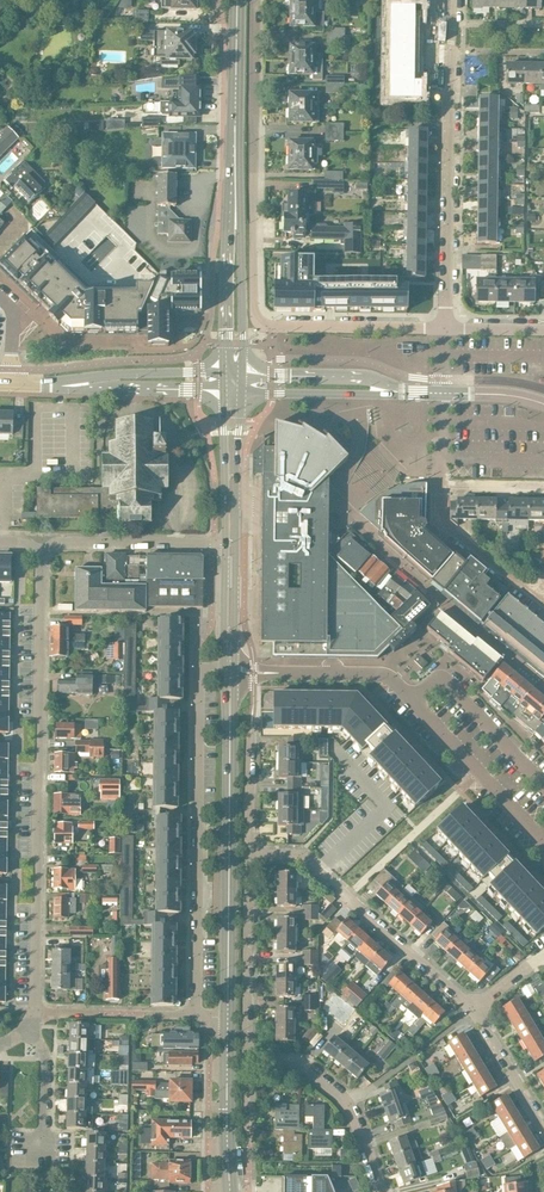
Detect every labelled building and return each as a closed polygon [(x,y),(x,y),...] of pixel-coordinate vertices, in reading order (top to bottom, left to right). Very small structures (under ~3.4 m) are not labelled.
[(118,8),(127,8),(128,0),(121,0),(118,8)] [(161,9),(195,9),(195,0),(161,0),(161,9)] [(323,13),(328,14),(328,0),(291,0),(290,13),(321,13),(323,13)] [(490,0),(472,0),(472,8),(490,9),(490,0)] [(506,0),(490,0),(490,9),(506,9),(506,0)] [(523,0),(506,0),(506,9),(523,9),(523,0)] [(523,9),(540,9),(540,0),(523,0),(523,9)] [(55,10),(55,2),(43,2),(43,10),(55,10)] [(389,100),(421,100),(421,83),(414,83),(415,7),(390,7),(389,100)] [(133,22),(147,22),(147,11),(133,11),(133,22)] [(323,13),(321,13),(290,13),(290,27),(313,27),(313,33),(323,33),(323,13)] [(147,32),(147,22),(133,22),(133,32),(140,32),(140,42),(155,42),(154,58),(160,58),(160,66),(179,67),(179,60),(192,60),(192,55),(194,55),(194,38),(193,38),(192,33),(147,32)] [(326,37),(344,38),(344,29),(326,29),(326,37)] [(344,46),(344,38),(326,37),(326,45),(344,46)] [(290,60),(322,61),(322,54),(316,54),(316,47),(290,46),(290,60)] [(322,80),(322,61),(290,60),(290,75),(312,75),(312,80),(322,80)] [(523,85),(523,65),(506,65),(506,85),(523,85)] [(540,85),(540,65),(523,65),(523,85),(540,85)] [(180,102),(200,103),(200,90),(199,89),(199,87),(196,87),(197,77),(197,76),(194,76),(162,81),(162,88),(180,88),(180,102)] [(326,85),(343,85),(343,77),(326,77),(326,85)] [(343,93),(343,85),(326,85),(326,93),(343,93)] [(289,108),(318,109),(319,94),(289,94),(289,108)] [(480,113),(497,113),(497,99),(480,98),(480,113)] [(183,116),(183,124),(196,124),(196,116),(199,116),(199,115),(200,114),(200,103),(180,102),(159,102),(159,113),(162,116),(170,116),(183,116)] [(318,116),(318,109),(289,108),(289,123),(318,123),(318,116)] [(497,128),(497,113),(480,113),(479,127),(497,128)] [(132,124),(132,129),(142,128),(160,127),(160,124),(160,118),(142,118),(142,124),(132,124)] [(325,132),(343,133),(343,125),(325,124),(325,132)] [(16,126),(12,130),(17,134),(21,130),(16,126)] [(497,142),(497,128),(479,127),(479,142),(497,142)] [(0,136),(0,157),(18,139),(8,129),(0,136)] [(408,147),(426,148),(427,130),(408,130),(408,131),(405,131),(405,139),(408,139),(408,147)] [(343,141),(343,133),(325,132),(325,141),(343,141)] [(162,168),(194,168),(194,136),(163,135),(162,168)] [(19,139),(18,140),(31,152),(34,149),(24,139),(19,139)] [(289,156),(318,156),(318,149),(313,149),(313,142),(289,142),(289,156)] [(496,157),(497,142),(479,142),(479,156),(496,157)] [(426,164),(426,148),(408,147),(408,156),(405,156),(405,163),(426,164)] [(318,164),(318,156),(289,156),(289,171),(313,171),(313,164),(318,164)] [(496,171),(496,157),(479,156),(479,171),(496,171)] [(35,177),(27,169),(28,167),(29,167),(24,162),(24,161),(11,173),(3,181),(11,190),(14,187),(29,203),(45,188),(43,186),(44,183),(38,176),(35,177)] [(426,180),(426,164),(405,163),(404,171),(408,171),(408,180),(426,180)] [(496,186),(496,171),(479,171),(478,185),(496,186)] [(330,180),(342,180),(342,173),(324,172),(324,180),(325,180),(330,180)] [(157,206),(170,207),(176,207),(176,176),(158,175),(157,206)] [(324,180),(312,180),(312,189),(330,189),(333,189),(333,181),(342,181),(342,180),(330,180),(325,180),(324,180)] [(426,196),(426,180),(408,180),(408,189),(404,188),(404,196),(426,196)] [(496,200),(496,186),(478,185),(478,200),(496,200)] [(79,187),(75,190),(75,194),(79,198),(84,192),(79,187)] [(48,316),(49,317),(51,315),(59,323),(57,324),(59,326),(60,324),(69,332),(85,332),(101,332),(103,332),(138,332),(138,329),(138,314),(141,314),(153,286),(158,274),(135,251),(136,244),(95,203),(84,193),(79,199),(74,204),(68,210),(63,215),(60,219),(43,221),(32,232),(31,231),(0,264),(0,266),(17,282),(19,284),(29,294),(30,295),(40,304),(41,305),(41,306),(46,310),(50,314),(48,316)] [(282,215),(305,215),(314,215),(314,202),(305,201),(306,194),(288,193),(288,205),(284,205),(284,214),(282,214),(282,215)] [(10,200),(5,196),(0,201),(0,214),(6,207),(7,208),(13,203),(12,202),(10,200)] [(425,213),(426,196),(404,196),(404,203),(407,204),(407,212),(425,213)] [(495,215),(496,200),(478,200),(478,214),(495,215)] [(169,215),(170,207),(157,206),(157,227),(157,234),(169,234),(169,242),(190,242),(190,221),(176,221),(169,215)] [(425,229),(425,213),(407,212),(407,221),(404,221),(404,228),(425,229)] [(495,229),(495,215),(478,214),(478,229),(495,229)] [(305,220),(305,215),(282,215),(282,233),(291,233),(293,233),(293,236),(311,236),(311,240),(340,240),(340,245),(344,245),(344,252),(360,253),(360,252),(361,224),(344,224),(344,228),(328,228),(325,224),(309,224),(305,220)] [(425,245),(425,229),(404,228),(404,236),(407,236),(407,245),(425,245)] [(495,243),(495,229),(478,229),(477,243),(495,243)] [(425,261),(425,245),(407,245),(406,253),(403,253),(403,261),(425,261)] [(281,267),(275,267),(274,284),(274,306),(274,311),(291,311),(313,312),(313,307),(323,307),(323,310),(325,310),(334,310),(336,310),(337,307),(346,307),(346,310),(360,310),(360,307),(370,307),(370,310),(383,310),(383,307),(393,308),(393,310),(407,311),(407,287),(408,287),(408,286),(396,286),(396,285),(396,282),(395,282),(380,282),(380,260),(312,259),(281,259),(281,267)] [(424,279),(425,261),(403,261),(403,268),(406,268),(406,278),(424,279)] [(148,329),(148,346),(168,346),(168,311),(171,311),(171,313),(201,313),(201,276),(171,276),(171,277),(166,277),(166,272),(167,272),(160,272),(153,286),(141,313),(148,316),(148,329)] [(537,275),(533,275),(533,281),(515,281),(515,303),(534,303),(534,286),(540,286),(540,297),(543,297),(543,281),(541,281),(541,276),(537,275)] [(496,303),(496,280),(477,280),(476,303),(496,303)] [(515,303),(515,281),(496,280),(496,303),(515,303)] [(23,423),(13,423),(13,413),(0,413),(0,435),(9,436),(9,440),(23,440),(23,423)] [(166,455),(166,443),(160,443),(154,443),(154,422),(116,422),(116,444),(109,444),(109,455),(102,455),(102,489),(51,489),(51,488),(37,489),(37,512),(37,519),(98,519),(98,516),(119,516),(119,523),(151,523),(151,499),(161,499),(161,489),(168,489),(168,455),(166,455)] [(337,658),(377,659),(389,647),(393,652),(410,636),(416,630),(412,625),(411,625),(421,615),(430,607),(429,607),(429,606),(417,594),(416,593),(414,592),(415,591),(415,590),(397,611),(398,611),(390,619),(333,561),(326,554),(340,540),(328,528),(328,511),(328,503),(328,497),(328,490),(328,477),(347,459),(327,439),(325,442),(303,428),(301,432),(275,424),(275,432),(273,435),(253,454),(253,476),(258,475),(263,475),(262,490),(261,554),(261,565),(261,567),(261,578),(261,580),(261,591),(261,593),(261,604),(261,606),(261,617),(261,619),(260,630),(260,632),(260,642),(260,644),(261,644),(273,645),(272,657),(326,658),(337,658)] [(425,529),(425,516),(426,485),(425,485),(425,487),(417,487),(414,488),(411,488),(402,490),(401,490),(399,491),(397,492),(395,492),(392,494),(389,495),(380,500),(371,506),(363,514),(381,529),(381,534),(381,533),(384,537),(384,538),(432,581),(431,581),(432,582),(432,581),(453,558),(454,556),(453,555),(452,557),(446,551),(429,536),(425,532),(424,531),(425,530),(425,529)] [(476,520),(476,500),(458,500),(458,499),(455,500),(450,500),(450,520),(457,526),(457,519),(476,520)] [(501,523),(502,503),(496,503),(496,500),(495,500),(476,500),(476,520),(496,520),(495,523),(501,523)] [(527,520),(527,501),(509,501),(509,500),(508,504),(502,503),(501,523),(509,523),(509,520),(527,520)] [(527,501),(527,520),(543,520),(543,501),(527,501)] [(333,561),(336,558),(349,545),(348,544),(345,540),(347,538),(345,535),(342,538),(340,540),(326,554),(333,561)] [(355,574),(358,571),(371,555),(371,554),(370,555),(352,539),(348,544),(349,545),(336,558),(355,574)] [(125,555),(107,555),(107,581),(124,581),(124,565),(146,566),(146,586),(146,607),(180,608),(203,608),(203,556),(167,555),(147,555),(146,558),(125,557),(125,555)] [(371,555),(358,571),(364,577),(378,561),(377,559),(373,556),(371,555)] [(10,583),(11,556),(0,556),(0,583),(10,583)] [(462,569),(470,559),(469,559),(466,563),(464,565),(454,556),(453,558),(432,581),(432,582),(442,590),(443,591),(462,569)] [(489,582),(484,578),(482,576),(485,572),(470,559),(462,569),(443,591),(455,600),(457,602),(481,622),(500,599),(498,598),(485,587),(489,583),(489,582)] [(378,561),(364,577),(376,587),(389,572),(389,571),(390,570),(379,561),(378,562),(378,561)] [(101,569),(91,569),(85,569),(75,569),(75,611),(146,612),(146,607),(146,586),(101,585),(101,569)] [(397,611),(415,590),(405,582),(404,584),(401,582),(402,582),(394,575),(378,595),(397,611)] [(504,599),(483,624),(503,640),(524,615),(528,611),(527,611),(508,595),(504,599)] [(543,661),(543,624),(528,611),(524,615),(503,640),(538,669),(543,661)] [(501,659),(477,639),(475,642),(475,641),(440,613),(435,619),(426,629),(450,648),(447,652),(483,681),(501,659)] [(9,629),(10,629),(10,623),(9,623),(9,615),(0,614),(0,630),(9,630),(9,629)] [(180,626),(180,619),(161,619),(160,699),(146,699),(146,712),(157,712),(156,808),(177,808),(176,799),(175,799),(175,786),(177,786),(177,767),(175,767),(175,753),(177,753),(177,735),(175,734),(176,722),(178,722),(178,711),(174,711),(174,706),(173,705),(173,699),(181,699),(181,689),(179,689),(179,676),(181,676),(182,658),(180,658),(180,645),(182,645),(182,626),(180,626)] [(132,711),(133,622),(124,622),(124,634),(124,642),(124,711),(132,711)] [(50,627),(50,642),(84,642),(84,636),(68,635),(68,628),(50,627)] [(9,638),(10,638),(10,632),(9,632),(9,630),(0,630),(0,645),(9,645),(9,638)] [(124,634),(115,634),(115,642),(124,642),(124,634)] [(75,643),(75,642),(50,642),(50,657),(68,657),(68,650),(83,650),(83,643),(75,643)] [(123,644),(114,644),(114,660),(123,660),(123,644)] [(8,659),(10,659),(10,653),(8,653),(9,645),(0,645),(0,660),(8,660),(8,659)] [(422,669),(427,664),(419,656),(414,660),(422,669)] [(8,675),(8,668),(9,668),(10,662),(8,662),(8,660),(0,660),(0,675),(8,675)] [(513,672),(503,664),(487,684),(493,689),(497,683),(501,687),(501,686),(501,687),(513,673),(513,672)] [(413,671),(408,666),(404,670),(409,676),(413,671)] [(506,701),(523,681),(513,672),(513,673),(501,687),(501,686),(501,687),(491,699),(501,707),(506,701)] [(92,696),(92,673),(76,673),(76,680),(59,680),(59,681),(57,682),(57,691),(58,692),(58,693),(77,693),(77,696),(92,696)] [(0,675),(0,690),(8,690),(8,689),(9,689),(9,683),(8,683),(8,675),(0,675)] [(516,710),(533,689),(523,681),(506,701),(516,710)] [(543,723),(543,698),(533,689),(516,710),(512,715),(533,735),(534,733),(543,723)] [(0,690),(0,705),(8,705),(8,698),(9,698),(9,692),(8,692),(8,690),(0,690)] [(274,694),(273,728),(341,729),(414,808),(440,784),(429,773),(426,775),(355,699),(306,698),(306,694),(274,694)] [(534,733),(533,735),(543,745),(543,723),(534,733)] [(81,739),(81,724),(56,724),(56,738),(81,739)] [(301,748),(301,738),(288,738),(288,747),(279,747),(279,762),(297,762),(297,748),(301,748)] [(76,750),(103,750),(103,740),(90,740),(90,741),(76,741),(76,750)] [(74,773),(74,769),(76,769),(76,763),(74,763),(74,754),(55,754),(55,772),(74,773)] [(297,762),(279,762),(278,778),(287,778),(287,786),(300,787),(300,762),(297,762)] [(329,766),(321,766),(321,774),(329,774),(329,766)] [(0,774),(0,789),(7,789),(7,787),(8,787),(8,782),(7,782),(7,774),(0,774)] [(118,782),(101,782),(101,791),(118,791),(118,782)] [(300,795),(300,787),(287,786),(288,795),(279,795),(278,810),(296,810),(302,810),(302,795),(300,795)] [(80,815),(80,795),(55,795),(54,815),(80,815)] [(436,831),(535,936),(543,928),(543,901),(469,822),(472,819),(462,807),(436,831)] [(296,825),(296,810),(278,810),(278,825),(287,825),(287,834),(300,834),(300,825),(296,825)] [(319,811),(319,823),(322,825),(328,818),(328,811),(319,811)] [(154,1005),(172,1006),(172,999),(175,999),(175,980),(173,980),(173,967),(175,967),(175,948),(173,948),(173,935),(175,935),(175,925),(172,925),(172,920),(170,916),(170,913),(178,913),(179,904),(177,904),(177,890),(179,890),(179,871),(177,871),(177,858),(179,858),(179,839),(177,839),(177,826),(180,826),(180,817),(159,816),(158,912),(143,912),(143,925),(154,925),(154,1005)] [(73,844),(73,827),(71,827),(71,823),(55,823),(55,827),(54,827),(54,844),(73,844)] [(129,925),(130,836),(122,836),(121,925),(129,925)] [(110,853),(120,854),(120,839),(110,839),(110,853)] [(425,842),(420,846),(424,850),(429,846),(425,842)] [(429,846),(424,850),(428,854),(432,849),(429,846)] [(432,849),(428,854),(431,857),(436,853),(432,849)] [(436,853),(431,857),(435,861),(439,856),(436,853)] [(439,856),(435,861),(438,864),(443,860),(439,856)] [(421,868),(426,862),(422,858),(417,864),(421,868)] [(443,860),(438,864),(442,868),(447,863),(443,860)] [(426,862),(421,868),(424,871),(430,865),(426,862)] [(451,867),(446,872),(450,876),(454,871),(451,867)] [(67,890),(75,890),(75,889),(80,889),(82,888),(82,881),(80,880),(75,880),(75,870),(54,869),(54,889),(67,889),(67,890)] [(383,870),(374,880),(382,888),(375,895),(387,906),(398,893),(398,894),(402,889),(404,888),(392,877),(383,870)] [(454,871),(450,876),(453,879),(458,874),(454,871)] [(277,890),(296,890),(296,873),(278,873),(277,890)] [(458,874),(453,879),(457,883),(462,878),(458,874)] [(462,878),(457,883),(461,886),(465,881),(462,878)] [(443,881),(438,886),(442,890),(447,885),(443,881)] [(465,881),(461,886),(464,890),(469,885),(465,881)] [(445,894),(450,888),(447,885),(442,890),(445,894)] [(469,885),(464,890),(468,893),(473,889),(469,885)] [(398,894),(398,893),(387,906),(398,915),(409,904),(409,903),(413,899),(402,889),(398,894)] [(295,907),(296,890),(277,890),(277,907),(295,907)] [(456,892),(451,897),(456,902),(461,897),(456,892)] [(74,899),(74,893),(57,894),(57,899),(54,899),(53,918),(69,918),(69,914),(75,914),(75,899),(74,899)] [(480,896),(475,901),(479,904),(484,900),(480,896)] [(117,898),(102,898),(102,906),(105,906),(105,904),(108,904),(108,906),(111,906),(111,904),(115,904),(115,906),(118,906),(118,904),(117,904),(117,898)] [(484,900),(479,904),(483,908),(487,903),(484,900)] [(487,903),(483,908),(486,911),(491,907),(487,903)] [(326,920),(336,909),(330,904),(320,915),(326,920)] [(409,904),(398,915),(410,926),(420,914),(409,904)] [(303,913),(318,913),(318,905),(303,905),(303,913)] [(491,907),(486,911),(490,915),(494,910),(491,907)] [(494,910),(490,915),(493,919),(498,914),(494,910)] [(474,921),(480,915),(476,911),(470,917),(474,921)] [(431,923),(430,923),(420,914),(410,926),(420,935),(431,923)] [(498,914),(493,919),(497,922),(502,918),(502,917),(498,914)] [(480,915),(474,921),(478,924),(483,919),(480,915)] [(277,935),(295,935),(295,918),(277,918),(277,935)] [(347,941),(358,929),(346,919),(342,924),(334,918),(326,927),(333,934),(335,931),(347,941)] [(506,921),(501,926),(505,930),(509,925),(506,921)] [(436,939),(434,941),(446,952),(457,940),(456,939),(458,937),(447,927),(448,926),(443,922),(431,935),(436,939)] [(509,925),(505,930),(508,933),(513,929),(509,925)] [(92,936),(92,928),(69,927),(69,936),(92,936)] [(358,951),(369,939),(358,929),(347,941),(358,951)] [(513,929),(508,933),(512,937),(517,932),(513,929)] [(517,932),(512,937),(516,940),(520,936),(517,932)] [(495,942),(500,937),(496,933),(491,938),(495,942)] [(295,952),(295,935),(277,935),(277,952),(295,952)] [(520,936),(516,940),(519,944),(524,939),(520,936)] [(500,937),(495,942),(508,954),(513,948),(500,937)] [(369,961),(380,949),(369,939),(358,951),(369,961)] [(524,939),(519,944),(523,947),(528,943),(524,939)] [(467,949),(457,940),(446,952),(457,962),(472,946),(471,945),(468,949),(467,949)] [(478,959),(482,955),(472,946),(457,962),(468,972),(479,960),(478,959)] [(381,971),(392,959),(380,949),(369,961),(381,971)] [(302,958),(318,958),(318,950),(302,950),(302,958)] [(67,951),(56,951),(53,951),(53,964),(81,965),(81,964),(76,964),(76,958),(69,958),(69,951),(67,951)] [(330,960),(335,955),(331,951),(325,957),(330,960)] [(335,955),(330,960),(333,963),(338,957),(335,955)] [(479,960),(468,972),(479,982),(484,977),(490,982),(500,970),(495,966),(490,970),(479,960)] [(106,966),(99,966),(99,980),(106,980),(106,1000),(119,1000),(119,961),(110,961),(106,961),(106,966)] [(81,970),(81,965),(53,964),(53,977),(69,977),(69,970),(76,970),(81,970)] [(276,981),(295,981),(295,964),(276,964),(276,981)] [(385,1011),(411,983),(399,972),(398,974),(394,970),(382,983),(387,987),(389,985),(400,994),(391,1004),(387,1001),(381,1007),(385,1011)] [(69,979),(69,977),(53,977),(53,990),(83,990),(83,979),(69,979)] [(294,997),(295,981),(276,981),(276,997),(294,997)] [(342,991),(347,986),(344,982),(338,988),(342,991)] [(357,1006),(366,996),(351,982),(342,992),(357,1006)] [(407,1010),(422,993),(411,983),(385,1011),(389,1014),(394,1009),(397,1009),(401,1005),(407,1010)] [(543,1001),(543,985),(543,983),(534,989),(542,1002),(543,1001)] [(408,1031),(433,1002),(422,993),(407,1010),(417,1020),(407,1031),(408,1031)] [(301,1004),(317,1004),(317,995),(302,995),(301,1004)] [(510,1022),(525,1012),(517,999),(502,1008),(510,1022)] [(433,1002),(408,1031),(413,1036),(425,1023),(436,1032),(445,1022),(440,1018),(444,1013),(433,1002)] [(354,1009),(350,1006),(349,1005),(338,1019),(343,1023),(354,1009)] [(276,1026),(294,1026),(294,1009),(276,1009),(276,1026)] [(518,1035),(534,1026),(525,1012),(510,1022),(518,1035)] [(95,1041),(95,1025),(70,1024),(69,1040),(95,1041)] [(294,1042),(294,1026),(276,1026),(276,1042),(294,1042)] [(374,1036),(379,1029),(374,1026),(369,1032),(374,1036)] [(526,1049),(542,1040),(534,1026),(518,1035),(526,1049)] [(163,1047),(151,1047),(151,1052),(173,1052),(173,1049),(198,1049),(198,1033),(190,1034),(190,1027),(175,1027),(175,1034),(163,1034),(163,1047)] [(308,1043),(317,1032),(311,1027),(302,1039),(308,1043)] [(392,1029),(387,1034),(392,1039),(397,1034),(392,1029)] [(456,1057),(471,1047),(463,1033),(448,1043),(456,1057)] [(334,1060),(345,1047),(333,1037),(323,1050),(334,1060)] [(403,1037),(398,1043),(404,1048),(409,1042),(403,1037)] [(94,1055),(95,1041),(69,1040),(69,1055),(94,1055)] [(526,1049),(534,1062),(543,1057),(543,1043),(542,1040),(526,1049)] [(383,1060),(395,1045),(389,1041),(377,1055),(383,1060)] [(346,1069),(356,1056),(345,1047),(334,1060),(346,1069)] [(464,1070),(479,1061),(471,1047),(456,1057),(464,1070)] [(198,1053),(163,1053),(163,1066),(192,1066),(192,1063),(198,1063),(198,1053)] [(94,1070),(94,1055),(69,1055),(68,1069),(94,1070)] [(356,1056),(346,1069),(357,1079),(368,1066),(356,1056)] [(414,1061),(408,1065),(410,1069),(414,1070),(418,1067),(414,1061)] [(472,1084),(488,1074),(479,1061),(464,1070),(472,1084)] [(132,1071),(147,1071),(147,1063),(132,1063),(132,1071)] [(427,1074),(436,1069),(432,1064),(424,1069),(427,1074)] [(93,1085),(94,1070),(68,1069),(68,1084),(93,1085)] [(436,1069),(427,1074),(430,1078),(438,1073),(436,1069)] [(488,1074),(472,1084),(480,1097),(496,1088),(488,1074)] [(146,1092),(191,1092),(191,1081),(170,1081),(170,1084),(155,1084),(155,1082),(132,1081),(132,1090),(146,1090),(146,1092)] [(384,1109),(400,1103),(395,1089),(398,1087),(396,1081),(384,1085),(386,1092),(379,1094),(384,1109)] [(93,1091),(93,1085),(68,1084),(67,1099),(85,1099),(86,1091),(93,1091)] [(430,1087),(418,1092),(420,1096),(432,1092),(430,1087)] [(444,1101),(452,1096),(449,1091),(441,1096),(444,1101)] [(191,1102),(191,1092),(146,1092),(146,1097),(154,1098),(154,1099),(169,1099),(169,1102),(191,1102)] [(432,1092),(420,1096),(422,1102),(427,1100),(430,1109),(441,1105),(432,1092)] [(499,1118),(514,1109),(506,1095),(490,1105),(499,1118)] [(452,1096),(444,1101),(446,1105),(450,1111),(453,1109),(450,1103),(454,1100),(452,1096)] [(85,1114),(85,1099),(67,1099),(67,1114),(85,1114)] [(400,1103),(384,1109),(389,1123),(396,1121),(399,1128),(411,1123),(409,1117),(406,1118),(400,1103)] [(275,1111),(274,1130),(283,1130),(282,1155),(301,1155),(301,1144),(293,1143),(293,1130),(298,1131),(298,1130),(299,1111),(299,1105),(289,1105),(289,1111),(275,1111)] [(308,1130),(308,1149),(332,1149),(332,1131),(324,1130),(324,1106),(305,1105),(305,1117),(314,1118),(314,1130),(308,1130)] [(441,1105),(430,1109),(432,1115),(444,1111),(441,1105)] [(507,1132),(522,1122),(514,1109),(499,1118),(507,1132)] [(445,1112),(427,1118),(429,1124),(447,1118),(445,1112)] [(92,1115),(85,1115),(85,1114),(67,1114),(66,1129),(92,1130),(92,1115)] [(191,1138),(191,1121),(151,1121),(151,1129),(140,1129),(140,1144),(151,1144),(151,1146),(169,1146),(169,1138),(191,1138)] [(515,1145),(531,1136),(522,1122),(507,1132),(515,1145)] [(467,1138),(475,1133),(472,1128),(464,1133),(467,1138)] [(86,1149),(104,1149),(105,1133),(87,1133),(86,1149)] [(475,1133),(467,1138),(469,1142),(478,1137),(475,1133)] [(394,1156),(410,1151),(410,1150),(418,1147),(415,1141),(407,1144),(405,1136),(388,1142),(394,1156)] [(531,1136),(515,1145),(523,1159),(539,1149),(531,1136)] [(104,1164),(104,1149),(86,1149),(86,1163),(104,1164)] [(398,1170),(415,1165),(410,1151),(394,1156),(398,1170)] [(143,1154),(133,1154),(133,1163),(143,1163),(143,1154)] [(483,1165),(492,1160),(489,1155),(481,1160),(483,1165)] [(492,1160),(483,1165),(486,1169),(494,1164),(492,1160)] [(151,1171),(189,1172),(189,1161),(169,1161),(169,1163),(151,1163),(151,1171)] [(467,1179),(472,1178),(479,1176),(475,1161),(463,1164),(467,1179)] [(104,1179),(104,1164),(86,1163),(85,1178),(104,1179)] [(342,1176),(342,1165),(333,1165),(333,1176),(342,1176)] [(415,1165),(398,1170),(403,1184),(420,1179),(415,1165)] [(189,1183),(189,1172),(151,1171),(151,1179),(169,1179),(169,1183),(189,1183)] [(328,1178),(307,1177),(284,1176),(284,1191),(334,1191),(333,1191),(332,1187),(331,1185),(330,1182),(328,1178)] [(525,1183),(521,1184),(520,1177),(504,1178),(506,1191),(526,1191),(525,1183)] [(104,1179),(85,1178),(85,1191),(103,1191),(104,1179)] [(465,1186),(465,1180),(439,1186),(442,1191),(461,1191),(465,1186)]
